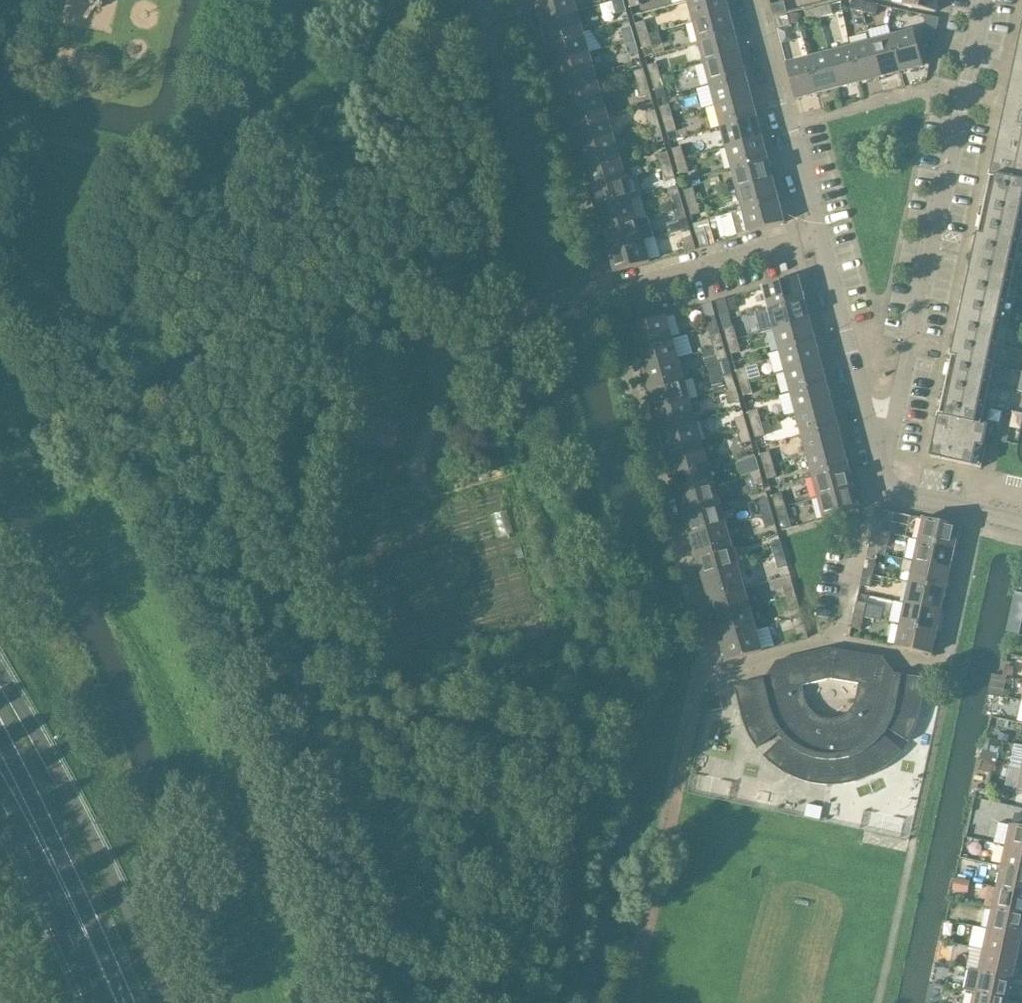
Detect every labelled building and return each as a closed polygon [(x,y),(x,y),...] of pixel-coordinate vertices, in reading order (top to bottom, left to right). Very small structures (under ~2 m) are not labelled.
[(536,2),(542,23),(576,13),(573,0),(543,0),(536,2)] [(613,2),(617,15),(626,12),(623,0),(620,0),(613,2)] [(630,9),(639,6),(638,0),(627,0),(630,9)] [(688,2),(693,22),(728,13),(725,0),(694,0),(688,2)] [(865,3),(852,0),(850,10),(863,13),(865,3)] [(903,6),(935,13),(938,0),(904,0),(903,6)] [(784,3),(771,6),(773,16),(786,12),(784,3)] [(878,6),(865,3),(863,13),(876,16),(878,6)] [(830,5),(817,9),(820,19),(832,15),(830,5)] [(817,9),(804,12),(807,22),(820,19),(817,9)] [(576,13),(542,23),(548,43),(582,33),(576,13)] [(728,13),(693,22),(699,43),(734,34),(728,13)] [(788,17),(774,20),(777,30),(790,26),(788,17)] [(635,25),(639,38),(648,36),(644,22),(635,25)] [(621,31),(625,43),(635,41),(631,28),(621,31)] [(914,32),(892,38),(901,73),(923,67),(914,32)] [(582,33),(548,43),(554,64),(588,54),(582,33)] [(734,34),(699,43),(704,64),(739,55),(734,34)] [(1021,35),(1008,96),(1021,99),(1021,35)] [(648,36),(639,38),(642,50),(652,47),(648,36)] [(892,38),(871,43),(880,78),(901,73),(892,38)] [(635,41),(625,43),(629,56),(638,53),(635,41)] [(871,43),(850,49),(859,84),(880,78),(871,43)] [(850,49),(829,54),(838,89),(859,84),(850,49)] [(588,54),(554,64),(560,85),(595,75),(588,54)] [(829,54),(808,60),(817,95),(838,89),(829,54)] [(739,55),(704,64),(710,86),(745,76),(739,55)] [(808,60),(786,65),(795,100),(817,95),(808,60)] [(647,67),(651,80),(660,77),(656,64),(647,67)] [(634,73),(637,86),(647,83),(643,70),(634,73)] [(595,75),(560,85),(566,106),(601,96),(595,75)] [(745,76),(710,86),(716,107),(750,98),(745,76)] [(660,77),(651,80),(654,93),(664,90),(660,77)] [(647,83),(637,86),(641,98),(650,95),(647,83)] [(601,96),(566,106),(572,127),(607,117),(601,96)] [(1021,246),(1021,239),(1021,99),(1008,96),(1005,111),(995,158),(997,158),(996,163),(999,168),(1011,170),(1010,179),(991,176),(965,297),(953,350),(945,390),(939,418),(957,422),(955,431),(943,429),(939,432),(938,436),(935,436),(930,458),(981,469),(986,447),(984,446),(988,426),(982,425),(1021,246)] [(750,98),(716,107),(721,128),(756,118),(750,98)] [(659,109),(663,122),(672,119),(668,106),(659,109)] [(646,114),(650,127),(659,124),(655,112),(646,114)] [(607,117),(572,127),(578,148),(613,138),(607,117)] [(756,118),(721,128),(727,149),(761,139),(756,118)] [(672,119),(663,122),(666,134),(676,131),(672,119)] [(659,124),(650,127),(653,140),(663,137),(659,124)] [(613,138),(578,148),(584,169),(619,159),(613,138)] [(761,139),(727,149),(732,169),(767,160),(761,139)] [(671,150),(675,163),(684,161),(680,147),(671,150)] [(658,156),(662,169),(671,166),(667,153),(658,156)] [(619,159),(584,169),(590,189),(625,179),(619,159)] [(767,160),(732,169),(737,190),(772,181),(767,160)] [(684,161),(675,163),(678,175),(688,173),(684,161)] [(671,166),(662,169),(665,181),(675,178),(671,166)] [(625,179),(590,189),(596,210),(631,200),(625,179)] [(772,181),(737,190),(743,211),(778,202),(772,181)] [(693,189),(683,192),(687,205),(696,202),(693,189)] [(670,197),(674,210),(683,207),(679,195),(670,197)] [(631,200),(596,210),(602,231),(637,221),(631,200)] [(696,202),(687,205),(691,217),(700,214),(696,202)] [(784,224),(778,202),(743,211),(731,214),(737,236),(784,224)] [(683,207),(674,210),(677,223),(687,220),(683,207)] [(637,221),(602,231),(608,251),(643,241),(637,221)] [(693,226),(696,236),(700,249),(709,246),(713,245),(706,222),(693,226)] [(682,240),(686,253),(696,250),(692,237),(682,240)] [(643,241),(608,251),(615,273),(649,263),(643,241)] [(797,279),(763,288),(769,310),(804,301),(798,278),(797,279)] [(725,300),(716,302),(719,316),(729,313),(725,300)] [(804,301),(769,310),(774,331),(809,321),(804,301)] [(711,304),(702,307),(706,319),(715,317),(711,304)] [(665,317),(630,327),(637,349),(671,339),(665,317)] [(809,321),(774,331),(780,351),(815,342),(809,321)] [(733,327),(724,330),(728,344),(737,341),(733,327)] [(711,337),(714,349),(724,347),(720,334),(711,337)] [(671,339),(637,349),(643,370),(677,360),(671,339)] [(737,341),(728,344),(731,356),(740,353),(737,341)] [(815,342),(780,351),(785,372),(820,363),(815,342)] [(724,347),(714,349),(718,362),(727,359),(724,347)] [(677,360),(643,370),(649,391),(683,381),(677,360)] [(820,363),(785,372),(791,393),(826,384),(820,363)] [(745,369),(736,372),(740,386),(749,383),(745,369)] [(723,378),(726,391),(736,388),(732,375),(723,378)] [(683,381),(649,391),(655,412),(689,401),(683,381)] [(749,383),(740,386),(743,397),(752,394),(749,383)] [(826,384),(791,393),(796,414),(831,405),(826,384)] [(736,388),(726,391),(730,403),(739,401),(736,388)] [(689,401),(655,412),(661,432),(695,422),(689,401)] [(831,405),(796,414),(802,436),(837,426),(831,405)] [(757,410),(748,413),(752,427),(761,425),(757,410)] [(735,420),(738,432),(748,430),(744,417),(735,420)] [(695,422),(661,432),(667,453),(701,443),(695,422)] [(761,425),(752,427),(755,439),(764,436),(761,425)] [(837,426),(802,436),(807,457),(842,447),(837,426)] [(748,430),(738,432),(742,445),(751,442),(748,430)] [(701,443),(667,453),(673,474),(707,464),(701,443)] [(842,447),(807,457),(813,478),(848,468),(842,447)] [(769,453),(760,455),(764,469),(773,466),(769,453)] [(747,462),(750,474),(760,472),(756,459),(747,462)] [(707,464),(673,474),(679,495),(714,485),(707,464)] [(773,466),(764,469),(767,481),(777,478),(773,466)] [(848,468),(813,478),(818,498),(853,489),(848,468)] [(760,472),(750,474),(754,487),(763,484),(760,472)] [(714,485),(679,495),(685,516),(720,506),(714,485)] [(853,489),(818,498),(824,520),(859,511),(853,489)] [(781,494),(772,497),(776,511),(785,508),(781,494)] [(759,503),(762,516),(772,513),(768,501),(759,503)] [(720,506),(685,516),(691,537),(726,527),(720,506)] [(785,508),(776,511),(779,522),(789,520),(785,508)] [(772,513),(762,516),(766,529),(775,526),(772,513)] [(882,531),(884,520),(875,518),(872,531),(882,533),(882,531)] [(959,527),(924,519),(919,541),(954,549),(959,527)] [(894,522),(884,520),(882,531),(888,533),(892,533),(894,522)] [(726,527),(691,537),(697,557),(732,547),(726,527)] [(879,546),(882,533),(872,531),(869,544),(879,546)] [(885,547),(888,533),(882,531),(882,533),(879,546),(885,547)] [(954,549),(919,541),(915,562),(950,570),(954,549)] [(771,545),(774,557),(784,555),(780,542),(771,545)] [(732,547),(697,557),(703,578),(738,568),(732,547)] [(784,555),(774,557),(778,570),(787,567),(784,555)] [(875,562),(866,560),(863,574),(873,576),(875,562)] [(950,570),(915,562),(910,584),(945,591),(950,570)] [(738,568),(703,578),(709,599),(744,589),(738,568)] [(873,576),(863,574),(860,586),(870,588),(873,576)] [(783,586),(786,599),(796,596),(792,584),(783,586)] [(945,591),(910,584),(905,605),(941,612),(945,591)] [(744,589),(709,599),(715,620),(750,610),(744,589)] [(796,596),(786,599),(790,612),(799,609),(796,596)] [(866,605),(857,603),(854,616),(864,618),(866,605)] [(941,612),(905,605),(901,626),(936,633),(941,612)] [(750,610),(715,620),(721,640),(755,630),(750,610)] [(864,618),(854,616),(851,629),(861,631),(864,618)] [(795,629),(799,642),(808,639),(804,626),(795,629)] [(936,633),(901,626),(896,648),(931,656),(936,633)] [(755,630),(721,640),(727,662),(762,652),(755,630)] [(921,709),(926,680),(895,675),(882,658),(829,650),(776,662),(765,679),(734,687),(742,717),(743,721),(744,725),(745,729),(747,733),(749,736),(750,739),(752,742),(754,746),(756,749),(776,734),(782,740),(764,757),(767,760),(770,763),(773,766),(776,769),(780,771),(783,773),(787,775),(791,777),(795,779),(799,781),(803,782),(807,783),(814,785),(820,786),(829,786),(828,781),(839,780),(840,786),(853,783),(856,783),(861,781),(867,779),(874,775),(879,773),(885,769),(890,765),(892,763),(902,752),(883,736),(888,730),(909,743),(910,741),(912,737),(915,731),(917,727),(918,723),(919,719),(921,713),(921,709)] [(712,712),(723,709),(720,699),(710,701),(712,712)] [(709,754),(696,752),(691,777),(704,779),(709,754)] [(998,763),(986,760),(984,771),(995,773),(998,763)] [(987,835),(996,802),(976,797),(968,831),(987,835)] [(1015,813),(1012,825),(1010,824),(1005,846),(1021,850),(1021,815),(1015,813)] [(1005,846),(1000,867),(1021,872),(1021,850),(1005,846)] [(1000,867),(996,888),(1021,893),(1021,872),(1000,867)] [(996,888),(992,909),(1021,915),(1021,893),(996,888)] [(992,909),(987,930),(1021,937),(1021,935),(1021,915),(992,909)] [(987,930),(983,951),(1017,958),(1020,941),(1021,942),(1021,935),(1021,937),(987,930)] [(1017,958),(983,951),(978,972),(1012,979),(1013,975),(1017,958)] [(978,972),(974,993),(1008,1000),(1011,983),(1021,986),(1021,983),(1021,977),(1013,975),(1012,979),(978,972)] [(946,977),(938,975),(936,983),(944,985),(946,977)] [(974,993),(971,1002),(1007,1002),(1008,1000),(974,993)]
